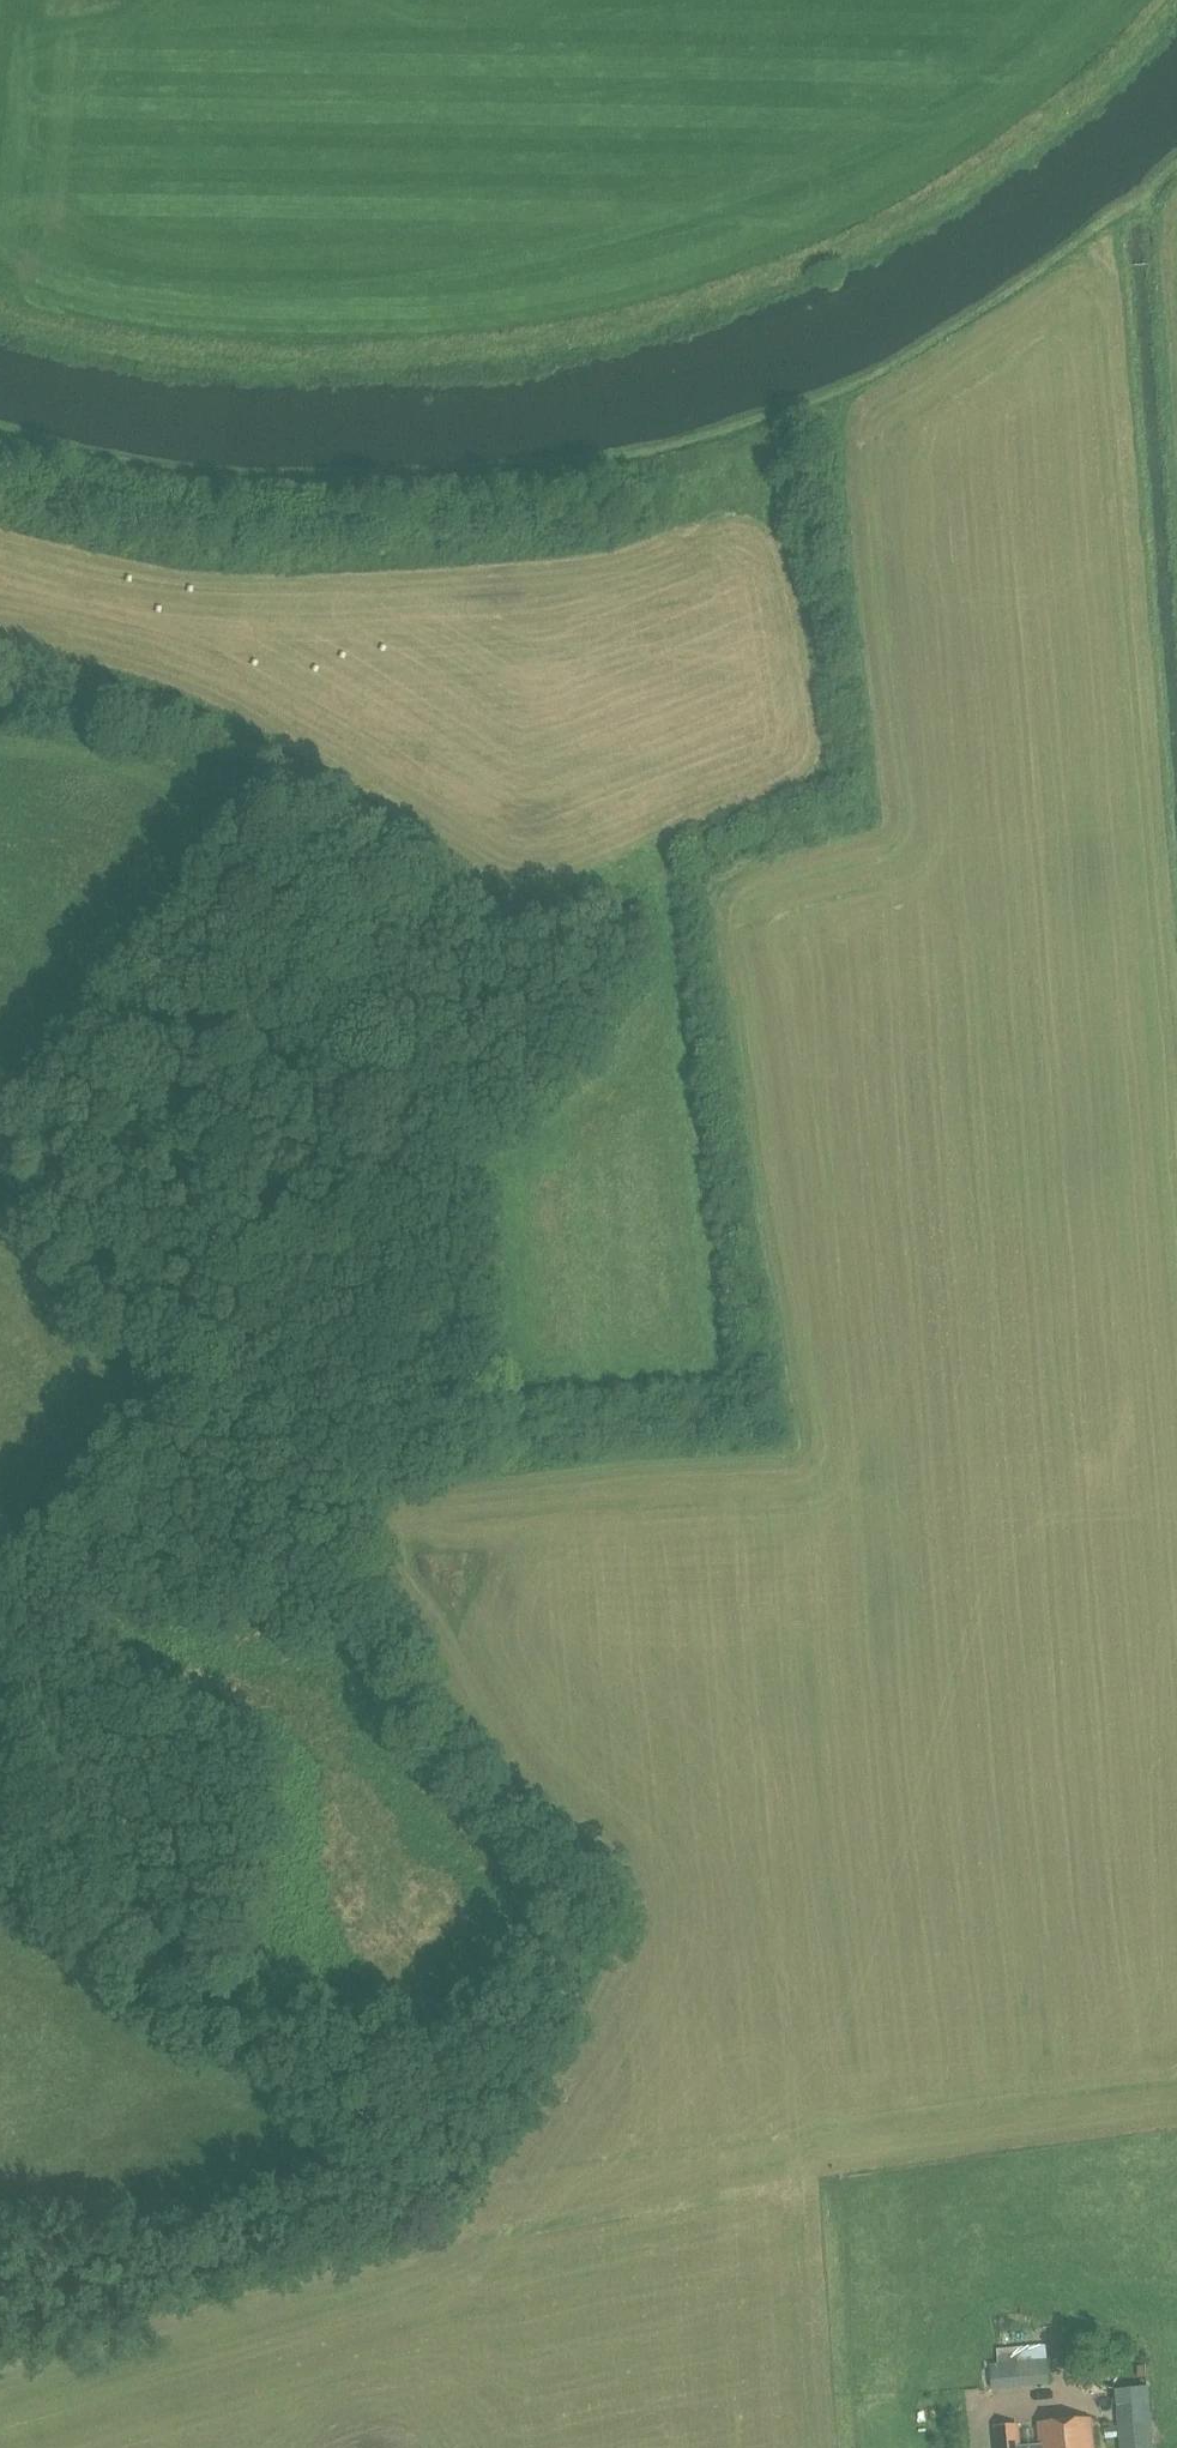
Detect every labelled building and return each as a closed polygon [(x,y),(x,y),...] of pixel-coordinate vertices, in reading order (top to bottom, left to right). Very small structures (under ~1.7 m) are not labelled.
[(989,2363),(992,2389),(1049,2384),(1046,2344),(996,2348),(998,2363),(989,2363)] [(1152,2402),(1151,2386),(1116,2389),(1118,2405),(1152,2402)] [(1091,2417),(1039,2422),(1041,2443),(1019,2445),(1017,2424),(996,2426),(997,2447),(1093,2447),(1091,2417)] [(1121,2447),(1156,2447),(1154,2423),(1119,2426),(1121,2447)]
